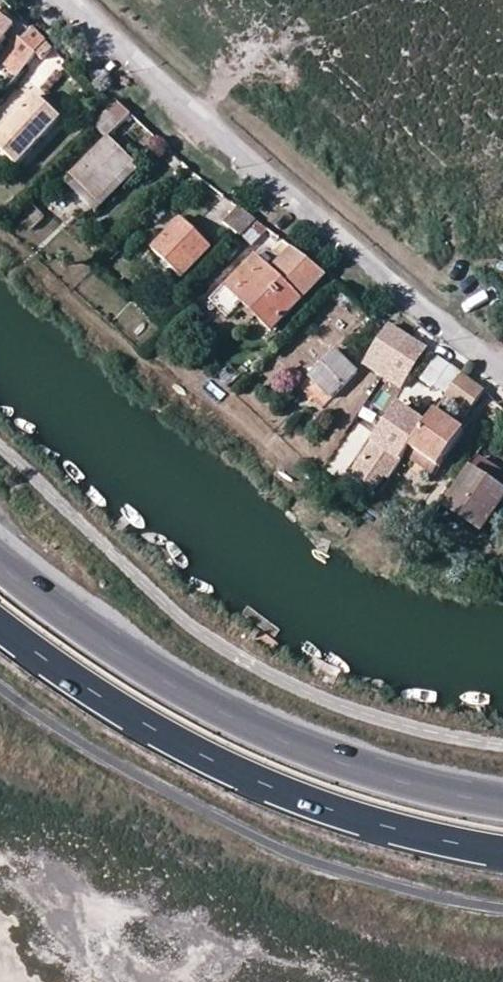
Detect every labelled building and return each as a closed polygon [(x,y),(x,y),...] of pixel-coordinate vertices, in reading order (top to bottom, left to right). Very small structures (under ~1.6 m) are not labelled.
[(24,70),(36,52),(44,42),(45,40),(33,28),(22,40),(20,38),(10,51),(24,63),(20,67),(24,70)] [(36,52),(44,58),(52,49),(44,42),(36,52)] [(18,164),(55,121),(31,100),(0,136),(0,148),(18,164)] [(93,123),(107,138),(130,114),(116,100),(110,106),(93,123)] [(133,165),(107,138),(71,174),(98,201),(133,165)] [(133,165),(98,201),(71,174),(64,181),(96,213),(138,170),(133,165)] [(167,214),(159,206),(150,215),(158,223),(167,214)] [(240,207),(225,222),(253,245),(269,230),(240,207)] [(44,215),(31,231),(45,242),(58,226),(44,215)] [(212,246),(182,218),(153,248),(182,276),(212,246)] [(293,249),(273,269),(257,254),(214,299),(229,314),(243,301),(272,329),(325,275),(293,249)] [(380,373),(384,376),(409,338),(391,325),(371,359),(383,367),(380,373)] [(393,374),(405,381),(426,348),(409,338),(384,376),(390,379),(393,374)] [(310,376),(332,399),(358,372),(335,350),(310,376)] [(438,356),(430,368),(454,385),(462,373),(439,356),(438,356)] [(471,414),(487,391),(462,373),(454,385),(446,396),(471,414)] [(389,480),(392,476),(412,447),(427,425),(399,407),(355,473),(377,489),(385,478),(389,480)] [(412,447),(440,466),(465,431),(437,411),(427,425),(412,447)] [(482,528),(502,498),(502,476),(481,460),(449,506),(482,528)]
